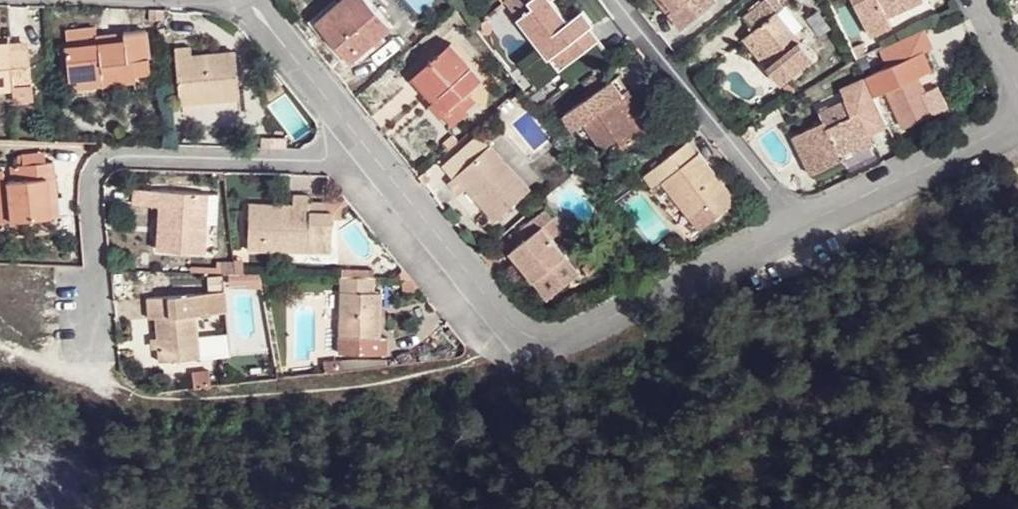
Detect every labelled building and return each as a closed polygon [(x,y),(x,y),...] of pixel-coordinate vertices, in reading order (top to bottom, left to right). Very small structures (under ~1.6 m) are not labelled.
[(309,10),(319,21),(317,24),(349,63),(390,29),(365,0),(344,0),(342,1),(341,1),(339,2),(337,0),(321,0),(309,10)] [(533,7),(519,18),(533,34),(550,57),(562,47),(587,29),(593,24),(583,11),(568,22),(552,0),(527,0),(533,7)] [(667,0),(657,0),(667,13),(673,8),(667,0)] [(673,8),(667,13),(681,30),(715,2),(713,0),(667,0),(673,8)] [(751,32),(775,63),(767,69),(779,85),(812,59),(777,11),(783,6),(778,0),(766,0),(743,18),(753,30),(751,32)] [(886,17),(883,10),(902,1),(905,8),(920,0),(854,0),(871,37),(891,27),(886,17)] [(883,10),(886,17),(905,8),(902,1),(883,10)] [(149,21),(158,22),(157,9),(150,9),(149,21)] [(533,34),(519,18),(510,25),(523,42),(533,34)] [(98,45),(97,37),(96,29),(67,32),(69,47),(66,48),(69,79),(102,76),(103,86),(135,83),(135,76),(151,74),(146,31),(123,33),(124,42),(98,45)] [(596,40),(587,29),(562,47),(571,60),(596,40)] [(775,63),(751,32),(743,37),(767,69),(775,63)] [(123,33),(97,37),(98,45),(124,42),(123,33)] [(450,45),(415,76),(436,99),(431,104),(442,117),(456,104),(462,109),(475,98),(469,91),(481,81),(450,45)] [(13,90),(13,87),(32,84),(29,47),(0,50),(0,92),(13,90)] [(191,47),(174,49),(179,103),(239,97),(235,53),(219,54),(218,58),(192,61),(191,47)] [(562,47),(550,57),(559,69),(571,60),(562,47)] [(882,116),(887,126),(891,135),(927,118),(917,97),(926,93),(918,78),(916,78),(915,78),(904,53),(878,66),(889,91),(886,93),(894,110),(882,116)] [(102,76),(69,79),(70,89),(103,86),(102,76)] [(436,99),(415,76),(410,81),(431,104),(436,99)] [(618,76),(611,80),(622,95),(617,98),(643,134),(654,126),(618,76)] [(622,95),(611,80),(564,115),(575,130),(586,122),(604,148),(619,137),(625,147),(643,134),(617,98),(622,95)] [(882,116),(871,92),(847,104),(845,100),(820,112),(824,122),(792,137),(810,176),(843,160),(839,152),(871,136),(870,134),(887,126),(882,116)] [(935,114),(926,93),(917,97),(927,118),(935,114)] [(874,145),(871,136),(839,152),(843,160),(874,145)] [(693,158),(699,154),(690,142),(684,146),(693,158)] [(490,146),(449,183),(459,195),(467,187),(486,208),(484,210),(495,221),(530,190),(490,146)] [(709,165),(699,154),(693,158),(684,146),(653,172),(662,184),(665,183),(693,217),(718,195),(725,189),(707,168),(709,165)] [(47,200),(59,198),(55,163),(13,168),(13,181),(9,182),(13,222),(50,218),(47,200)] [(662,184),(653,172),(644,180),(653,191),(662,184)] [(207,194),(150,190),(149,207),(162,207),(161,234),(157,234),(157,251),(203,252),(207,194)] [(726,206),(718,195),(693,217),(700,227),(726,206)] [(292,205),(248,204),(247,250),(333,251),(334,213),(325,213),(325,204),(309,203),(309,197),(292,196),(292,205)] [(61,216),(59,198),(47,200),(50,218),(61,216)] [(556,217),(516,248),(527,260),(521,265),(547,299),(578,274),(553,241),(566,231),(556,217)] [(376,278),(341,277),(338,349),(388,350),(388,338),(381,337),(382,293),(376,293),(376,278)] [(177,296),(143,298),(144,320),(151,319),(155,362),(197,358),(194,318),(226,316),(224,294),(177,297),(177,296)]
